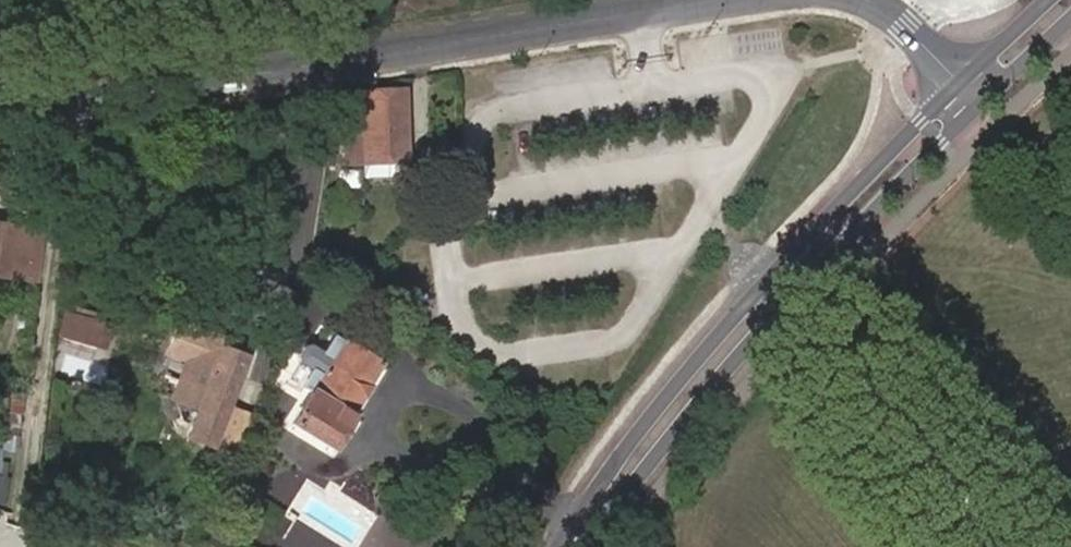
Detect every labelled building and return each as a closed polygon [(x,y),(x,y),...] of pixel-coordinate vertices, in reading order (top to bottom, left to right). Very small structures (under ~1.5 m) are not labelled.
[(407,159),(408,159),(406,88),(362,91),(364,127),(345,128),(347,163),(365,162),(366,177),(408,174),(407,159)] [(0,223),(0,272),(38,276),(43,229),(0,223)] [(104,346),(109,325),(64,314),(59,335),(104,346)] [(68,338),(60,367),(109,379),(122,331),(111,328),(106,348),(68,338)] [(251,346),(232,339),(224,346),(216,343),(220,335),(202,328),(176,397),(201,406),(196,420),(220,429),(251,346)] [(294,421),(334,448),(352,422),(350,421),(362,402),(365,404),(371,394),(368,392),(387,364),(342,333),(329,351),(314,340),(301,358),(305,361),(292,380),(303,388),(312,395),(294,421)] [(224,346),(232,339),(220,335),(216,343),(224,346)] [(303,388),(292,380),(288,385),(300,393),(303,388)] [(24,400),(13,399),(10,420),(21,422),(24,400)] [(214,444),(220,429),(196,420),(191,435),(214,444)] [(20,437),(11,436),(9,449),(18,450),(20,437)]
